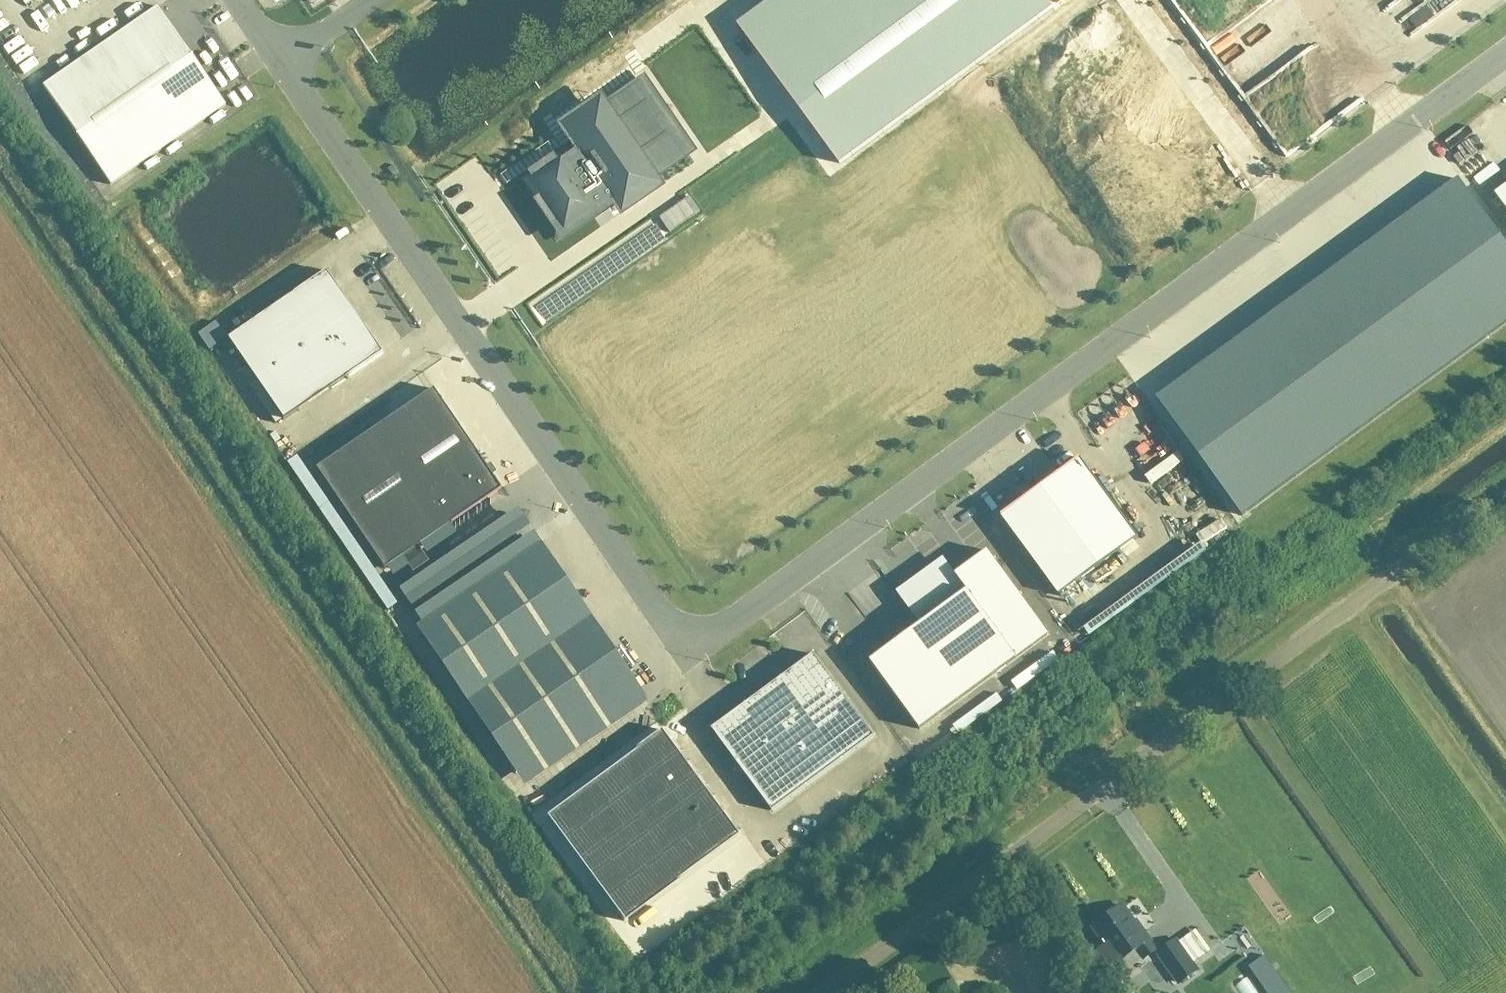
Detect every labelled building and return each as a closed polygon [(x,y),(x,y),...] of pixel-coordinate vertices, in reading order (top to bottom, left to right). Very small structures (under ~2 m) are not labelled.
[(761,59),(839,165),(1052,10),(1045,0),(841,0),(761,59)] [(160,20),(163,18),(156,8),(41,87),(109,186),(225,107),(218,97),(213,100),(160,20)] [(645,176),(684,149),(639,83),(600,110),(597,106),(565,128),(580,150),(560,163),(559,161),(526,183),(561,234),(613,198),(620,209),(653,187),(645,176)] [(1458,180),(1156,400),(1242,517),(1505,324),(1505,247),(1458,180)] [(1494,196),(1505,212),(1505,187),(1494,196)] [(282,422),(380,354),(362,327),(324,272),(317,277),(226,340),(282,422)] [(476,456),(431,390),(314,470),(383,570),(449,525),(450,526),(451,526),(450,524),(500,490),(477,457),(478,456),(477,455),(476,456)] [(1080,460),(1001,518),(1059,597),(1138,539),(1080,460)] [(465,703),(590,618),(539,544),(415,629),(465,703)] [(919,731),(1048,636),(987,552),(970,564),(971,565),(956,576),(967,591),(869,663),(919,731)] [(839,615),(852,635),(858,630),(845,611),(839,615)] [(717,736),(716,737),(772,813),(874,738),(813,656),(745,706),(747,710),(717,736)] [(663,732),(546,818),(623,923),(740,837),(663,732)] [(1116,962),(1118,964),(1136,952),(1141,960),(1155,951),(1147,940),(1146,941),(1122,906),(1092,926),(1104,944),(1091,953),(1104,971),(1116,962)] [(1198,925),(1180,934),(1192,957),(1209,948),(1198,925)] [(1175,938),(1154,954),(1177,985),(1198,970),(1175,938)] [(1250,968),(1267,992),(1288,992),(1264,958),(1250,968)]
